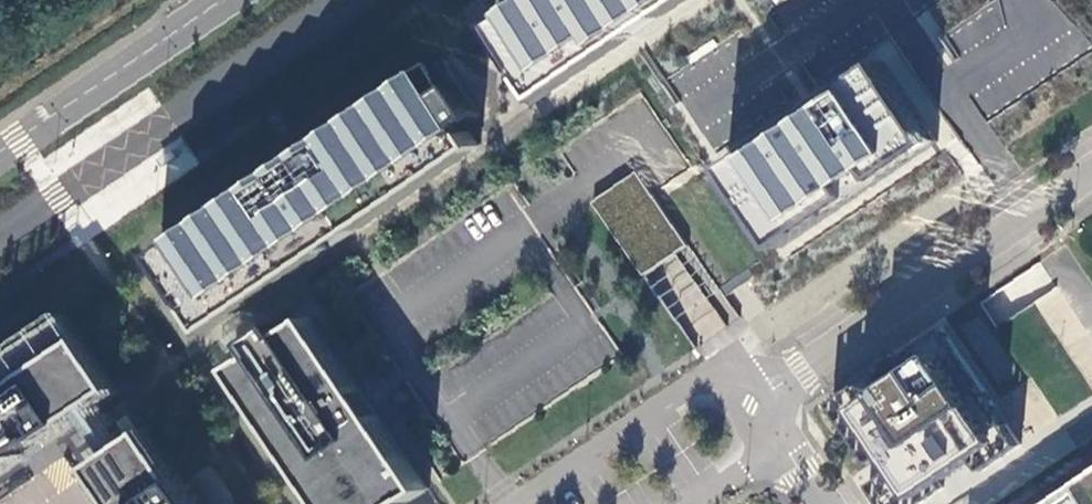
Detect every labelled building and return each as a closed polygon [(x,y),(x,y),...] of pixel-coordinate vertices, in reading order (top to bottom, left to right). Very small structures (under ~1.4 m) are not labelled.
[(497,24),(546,94),(686,0),(532,0),(497,24)] [(976,131),(1091,50),(1091,45),(1049,0),(885,0),(976,131)] [(161,255),(212,330),(484,144),(470,126),(485,115),(448,60),(161,255)] [(886,60),(729,167),(785,247),(942,141),(886,60)] [(122,387),(72,313),(0,364),(0,372),(3,377),(0,379),(0,471),(122,387)] [(332,503),(407,503),(430,488),(370,399),(314,318),(290,334),(283,323),(255,342),(263,352),(238,369),(332,503)] [(942,329),(833,403),(874,464),(890,453),(899,466),(869,485),(882,503),(922,503),(944,489),(941,484),(977,458),(984,471),(1022,446),(942,329)] [(66,441),(76,463),(95,455),(86,433),(66,441)] [(150,433),(99,466),(124,503),(199,503),(150,433)] [(1050,503),(1091,503),(1091,476),(1050,503)]
